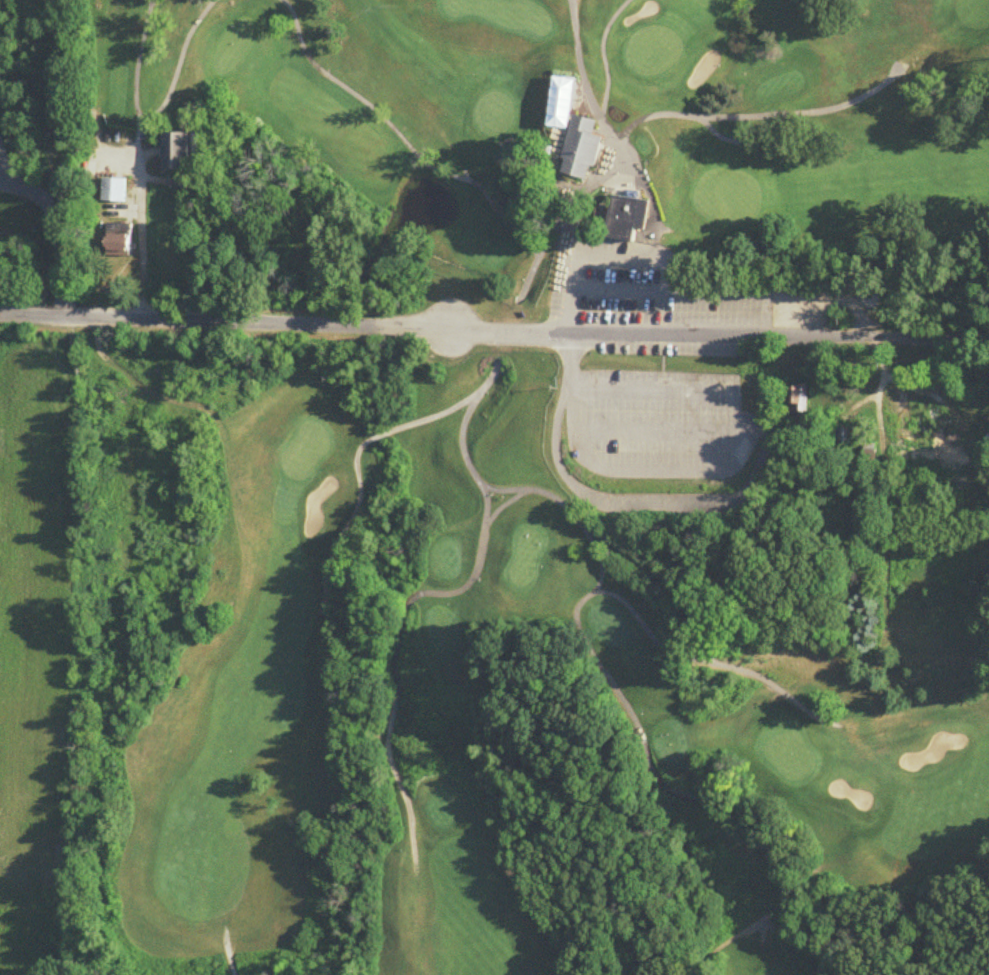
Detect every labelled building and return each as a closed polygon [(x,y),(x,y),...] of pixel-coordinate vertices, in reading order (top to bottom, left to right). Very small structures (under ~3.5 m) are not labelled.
[(609,234),(583,226),(577,173),(566,157),(579,112),(605,119),(602,131),(613,137),(603,175),(612,195),(658,201),(655,243),(609,234)] [(205,171),(205,135),(165,135),(165,171),(205,171)] [(126,203),(126,180),(104,180),(104,203),(126,203)] [(131,257),(131,232),(120,232),(120,228),(109,228),(109,257),(131,257)] [(810,414),(810,387),(791,387),(791,414),(810,414)] [(839,444),(852,444),(852,430),(839,430),(839,444)]
